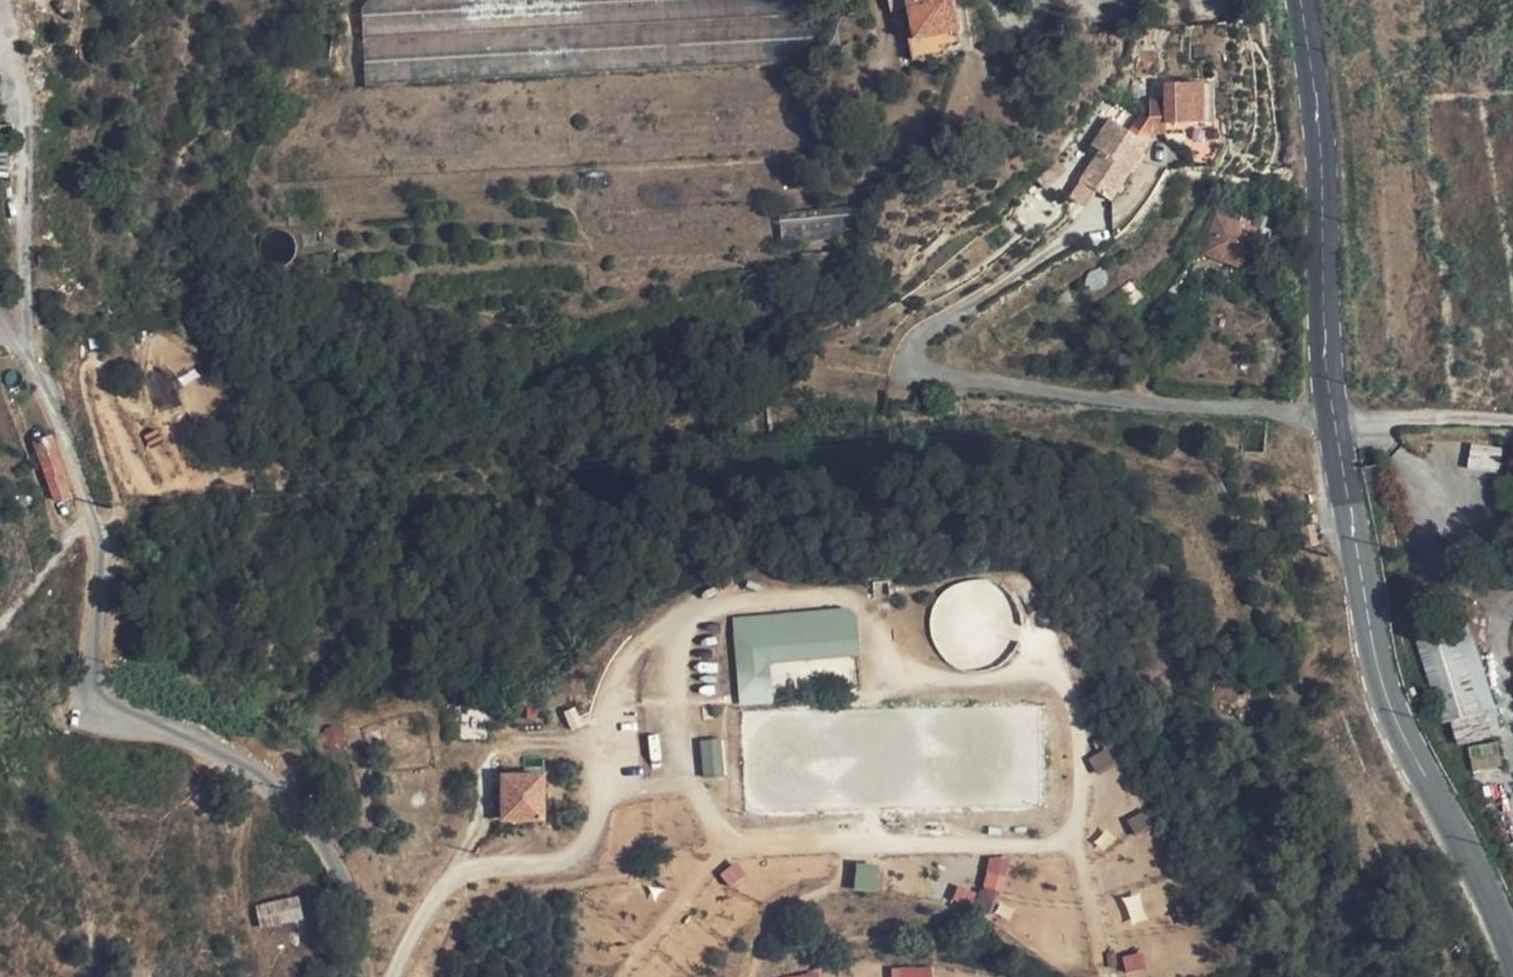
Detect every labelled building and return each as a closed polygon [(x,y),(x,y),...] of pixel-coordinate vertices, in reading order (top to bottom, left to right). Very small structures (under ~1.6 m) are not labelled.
[(368,86),(817,63),(814,0),(370,0),(363,8),(368,86)] [(914,60),(947,55),(946,49),(961,47),(953,0),(890,0),(892,11),(911,8),(918,41),(911,42),(914,60)] [(1222,78),(1211,79),(1215,121),(1226,120),(1222,78)] [(1215,121),(1211,79),(1174,82),(1176,103),(1158,105),(1160,119),(1161,136),(1179,134),(1178,124),(1215,121)] [(1121,119),(1105,137),(1114,145),(1109,150),(1085,177),(1114,202),(1157,150),(1154,146),(1139,133),(1121,119)] [(1150,120),(1139,133),(1154,146),(1161,136),(1160,119),(1150,120)] [(1100,144),(1109,150),(1114,145),(1105,137),(1100,144)] [(1248,266),(1261,230),(1221,218),(1207,252),(1248,266)] [(1131,281),(1104,302),(1115,317),(1144,296),(1131,281)] [(53,438),(37,445),(57,501),(70,497),(62,475),(66,474),(53,438)] [(777,702),(774,662),(863,655),(859,606),(734,615),(741,704),(777,702)] [(1443,726),(1453,724),(1488,713),(1495,711),(1469,623),(1417,639),(1443,726)] [(1494,735),(1488,713),(1453,724),(1459,746),(1494,735)] [(502,775),(503,818),(546,817),(545,775),(502,775)] [(993,853),(986,891),(1006,894),(1013,857),(993,853)] [(297,886),(254,895),(262,927),(305,918),(297,886)]
